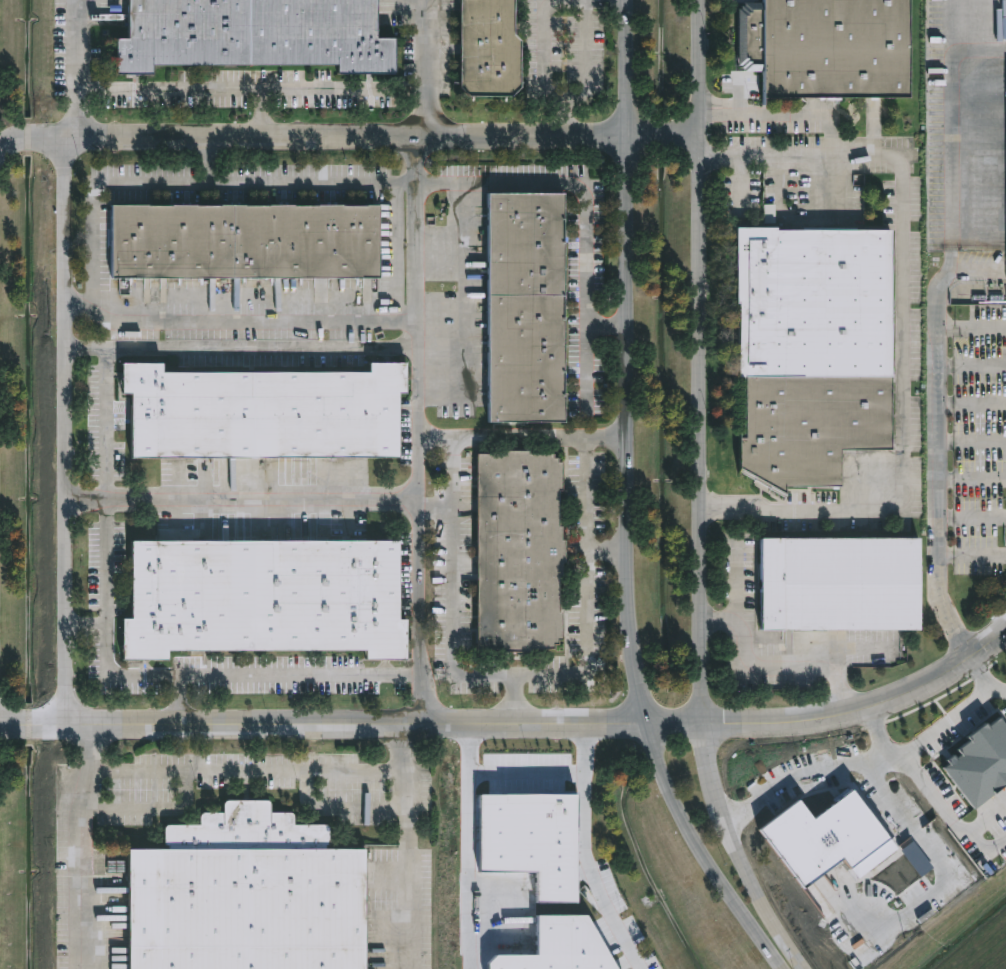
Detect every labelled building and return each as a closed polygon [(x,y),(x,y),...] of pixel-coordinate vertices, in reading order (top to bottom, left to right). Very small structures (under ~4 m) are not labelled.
[(123,41),(123,0),(371,0),(371,40),(387,40),(388,72),(332,72),(332,65),(146,65),(146,73),(111,73),(111,41),(123,41)] [(455,88),(464,97),(506,97),(515,88),(515,41),(508,34),(508,0),(455,0),(455,88)] [(757,4),(757,0),(903,0),(902,98),(756,98),(757,72),(742,72),(735,65),(735,11),(743,4),(757,4)] [(491,194),(491,428),(573,428),(575,195),(491,194)] [(106,279),(373,279),(373,206),(106,207),(106,279)] [(885,232),(886,450),(836,450),(836,487),(779,487),(779,496),(733,470),(733,439),(740,439),(739,378),(733,378),(733,232),(885,232)] [(126,459),(393,458),(393,393),(400,393),(400,364),(364,364),(364,373),(157,373),(157,365),(117,365),(117,394),(126,394),(126,459)] [(473,651),(549,651),(549,647),(553,647),(553,642),(557,642),(557,613),(553,613),(554,576),(557,576),(557,565),(561,565),(561,542),(557,542),(557,528),(554,528),(554,493),(557,493),(557,464),(554,464),(554,459),(549,459),(549,455),(525,455),(525,452),(497,452),(497,455),(473,455),(473,651)] [(756,540),(914,539),(914,630),(756,630),(756,540)] [(126,542),(393,542),(393,621),(401,621),(401,659),(360,660),(360,652),(162,652),(162,660),(118,660),(118,621),(126,621),(126,542)] [(360,850),(325,850),(325,826),(290,826),(290,814),(266,814),(266,802),(219,802),(219,814),(196,814),(196,826),(160,826),(160,850),(123,851),(124,968),(360,968),(360,850)]
